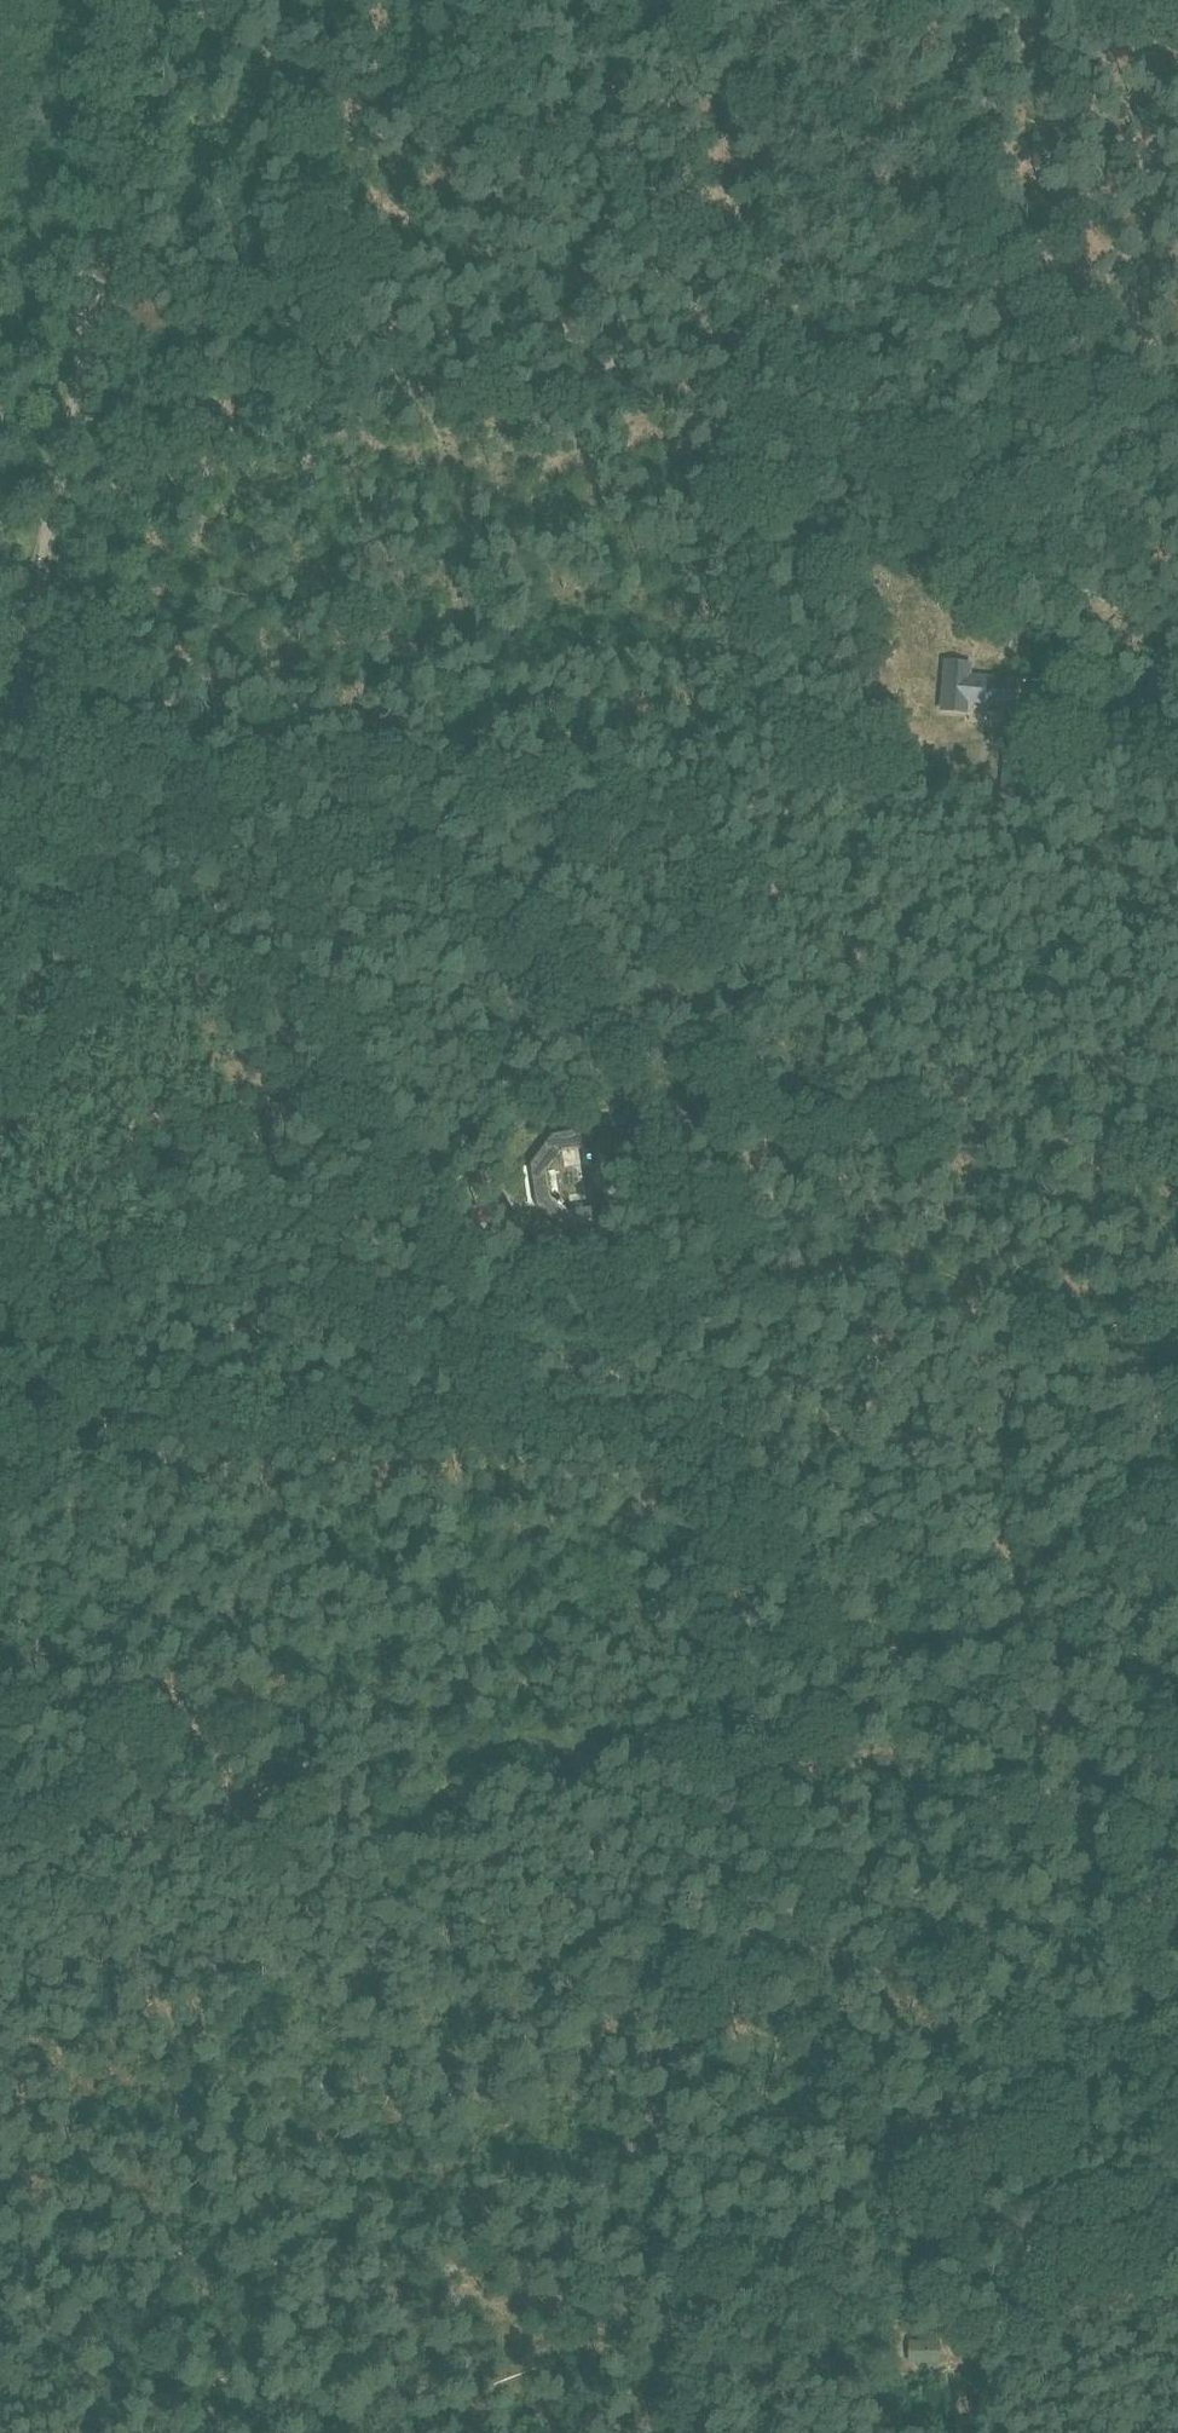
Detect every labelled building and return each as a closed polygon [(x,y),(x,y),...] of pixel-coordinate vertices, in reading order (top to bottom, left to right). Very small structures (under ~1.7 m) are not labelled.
[(1108,617),(1104,628),(1132,638),(1136,627),(1108,617)] [(969,677),(970,666),(946,664),(942,710),(966,713),(967,700),(1011,705),(1012,681),(969,677)] [(1024,754),(1007,753),(1006,767),(1023,768),(1024,754)] [(566,1228),(595,1224),(592,1208),(570,1211),(563,1206),(564,1203),(561,1201),(559,1203),(551,1197),(547,1170),(561,1151),(583,1147),(581,1131),(552,1135),(530,1165),(536,1206),(566,1228)] [(538,1240),(526,1247),(535,1262),(547,1255),(538,1240)] [(935,2240),(919,2240),(919,2254),(935,2254),(935,2240)] [(910,2363),(940,2363),(940,2335),(910,2335),(910,2363)]
